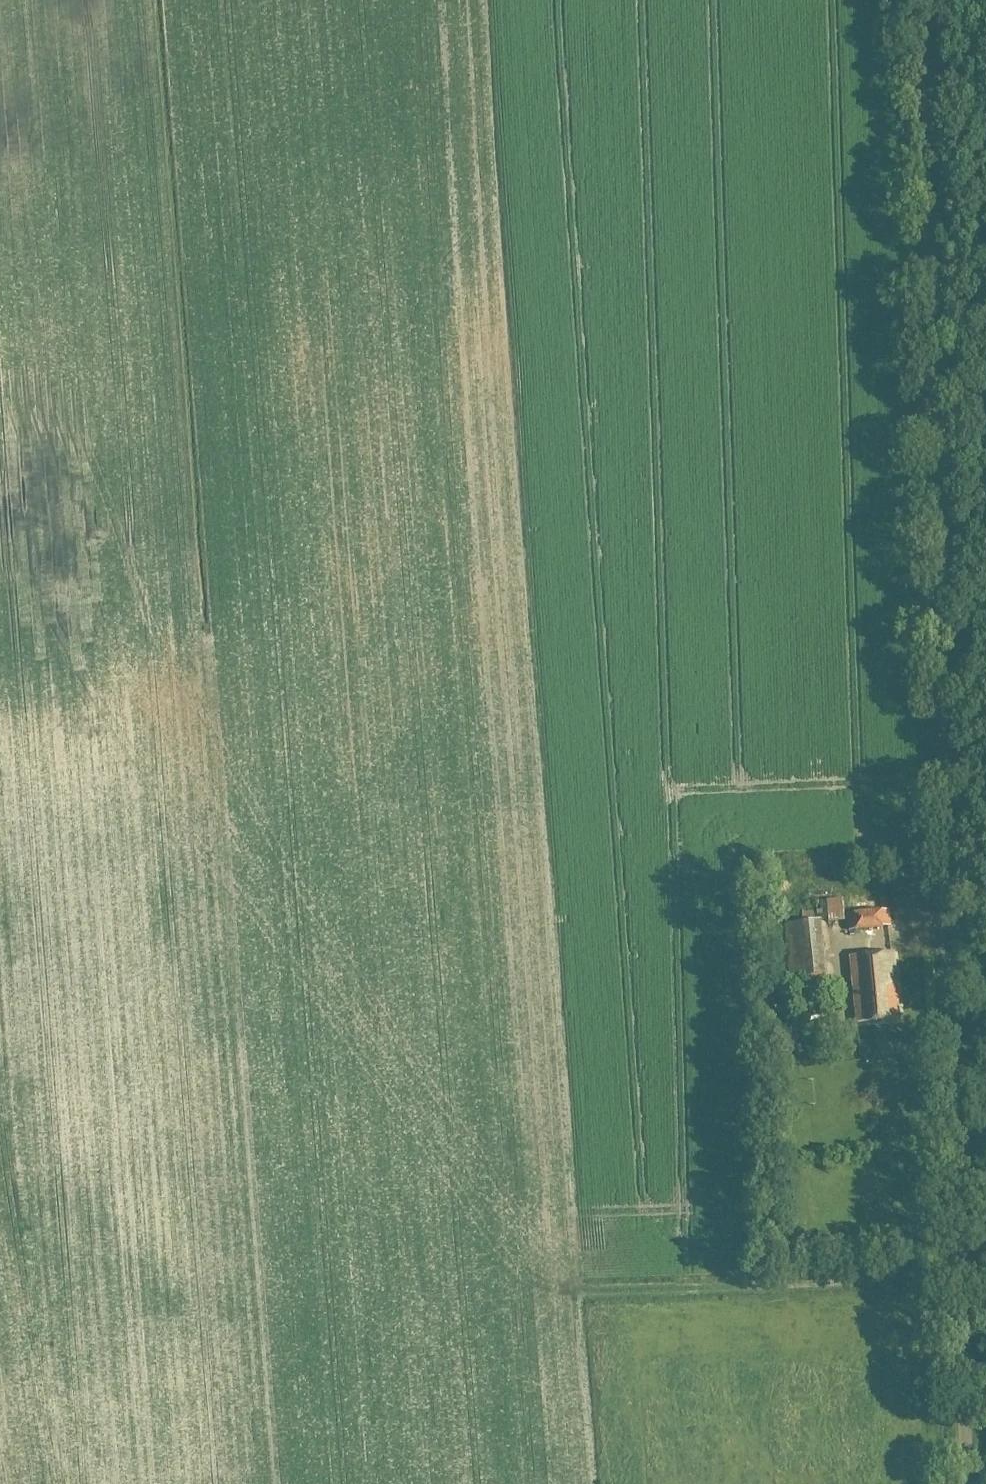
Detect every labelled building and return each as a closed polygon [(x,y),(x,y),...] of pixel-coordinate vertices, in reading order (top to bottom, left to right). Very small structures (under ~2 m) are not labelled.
[(847,931),(891,927),(889,911),(845,915),(847,931)] [(789,979),(826,976),(820,922),(784,925),(789,979)] [(857,1023),(900,1019),(894,952),(851,957),(857,1023)] [(801,1004),(825,1002),(825,990),(801,992),(801,1004)]
